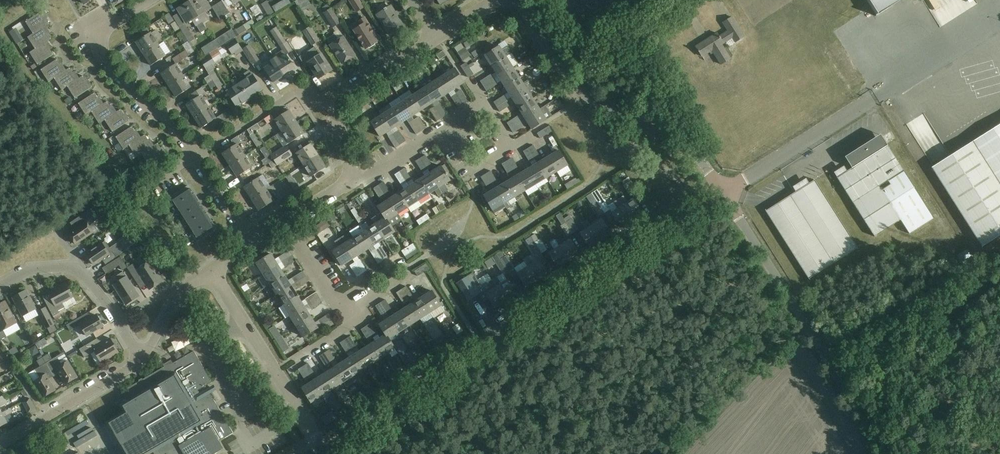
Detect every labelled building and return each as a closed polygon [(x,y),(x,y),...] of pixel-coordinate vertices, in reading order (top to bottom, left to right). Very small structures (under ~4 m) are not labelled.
[(207,3),(205,0),(193,0),(190,2),(203,22),(208,19),(204,11),(210,7),(207,3)] [(217,3),(225,16),(230,13),(222,0),(221,0),(217,3)] [(298,6),(301,12),(312,5),(309,0),(294,0),(298,6)] [(357,11),(364,7),(360,0),(350,0),(357,11)] [(876,16),(901,0),(866,0),(876,16)] [(207,29),(203,22),(190,2),(178,9),(186,22),(193,18),(197,25),(202,33),(207,29)] [(217,3),(212,6),(220,19),(225,16),(217,3)] [(378,15),(385,27),(390,35),(404,27),(391,6),(378,15)] [(271,8),(266,11),(269,16),(274,13),(271,8)] [(331,9),(324,14),(333,27),(340,23),(331,9)] [(26,22),(33,34),(46,26),(50,24),(45,16),(47,15),(44,10),(26,22)] [(868,11),(860,16),(865,23),(873,19),(868,11)] [(174,21),(173,18),(169,13),(164,16),(168,21),(170,24),(174,21)] [(232,17),(236,24),(241,21),(238,14),(232,17)] [(850,21),(855,29),(863,25),(858,16),(850,21)] [(722,64),(730,59),(720,44),(731,37),(734,41),(743,35),(732,17),(723,22),(729,31),(720,37),(717,33),(696,47),(702,56),(710,52),(711,54),(714,53),(722,64)] [(354,31),(360,40),(366,48),(377,41),(373,35),(375,33),(365,18),(359,22),(362,26),(354,31)] [(195,40),(193,36),(185,23),(179,26),(187,39),(190,43),(195,40)] [(247,31),(243,25),(236,30),(236,29),(233,31),(237,37),(247,31)] [(49,30),(46,26),(33,34),(28,37),(35,49),(48,41),(52,39),(47,32),(49,30)] [(277,27),(271,31),(280,46),(286,42),(277,27)] [(311,27),(304,32),(312,45),(319,41),(311,27)] [(159,44),(158,43),(164,40),(158,29),(152,33),(151,32),(136,42),(144,54),(159,44)] [(21,35),(14,40),(17,44),(24,40),(21,35)] [(344,37),(338,40),(335,35),(327,40),(330,45),(342,64),(355,55),(344,37)] [(244,51),(235,38),(226,44),(233,55),(235,53),(237,56),(242,52),(244,51)] [(48,41),(35,49),(30,53),(38,65),(54,54),(49,47),(51,46),(48,41)] [(214,41),(202,48),(206,55),(209,53),(217,48),(218,48),(214,41)] [(188,42),(183,45),(186,50),(191,47),(188,42)] [(166,56),(159,44),(144,54),(151,66),(166,56)] [(252,64),(253,63),(254,64),(259,60),(249,45),(244,49),(245,50),(244,51),(252,64)] [(466,47),(462,49),(460,46),(457,48),(459,51),(458,52),(463,60),(471,55),(466,47)] [(506,57),(512,53),(507,46),(502,50),(499,46),(485,55),(492,66),(506,57)] [(194,52),(191,47),(186,50),(189,55),(194,52)] [(318,51),(315,47),(299,57),(306,67),(309,64),(319,79),(329,72),(325,66),(328,64),(322,54),(321,54),(318,51)] [(217,48),(209,53),(216,63),(223,58),(217,48)] [(294,48),(288,50),(291,57),(297,55),(294,48)] [(186,50),(173,56),(176,62),(189,56),(186,50)] [(277,54),(272,57),(285,76),(295,69),(290,60),(286,55),(283,50),(277,54)] [(443,51),(437,55),(440,60),(446,56),(443,51)] [(200,60),(209,73),(216,68),(214,66),(217,64),(216,63),(209,53),(200,60)] [(274,83),(285,76),(272,57),(268,60),(271,64),(265,68),(274,83)] [(513,67),(506,57),(492,66),(498,77),(513,67)] [(49,82),(54,78),(66,70),(64,66),(62,67),(57,59),(41,70),(49,82)] [(466,63),(461,66),(468,77),(474,74),(466,63)] [(169,85),(183,76),(175,64),(161,73),(169,85)] [(423,64),(412,71),(416,76),(426,70),(423,64)] [(505,87),(519,78),(513,67),(498,77),(495,79),(498,83),(501,81),(505,87)] [(70,68),(66,70),(54,78),(62,90),(68,87),(79,78),(77,74),(75,75),(70,68)] [(444,75),(454,90),(464,83),(455,68),(444,75)] [(240,83),(250,98),(262,90),(250,71),(245,74),(247,78),(240,83)] [(481,81),(484,86),(495,79),(492,74),(481,81)] [(204,79),(208,84),(213,80),(210,75),(204,79)] [(454,90),(444,75),(434,82),(443,96),(454,90)] [(79,78),(68,87),(75,98),(93,87),(90,82),(88,83),(83,76),(79,78)] [(190,88),(183,76),(169,85),(176,97),(190,88)] [(433,103),(435,106),(442,118),(447,115),(438,100),(443,96),(434,82),(431,77),(420,84),(424,89),(433,103)] [(523,83),(519,78),(505,87),(512,97),(526,88),(532,84),(529,79),(523,83)] [(498,83),(495,79),(484,86),(487,91),(498,84),(498,83)] [(213,80),(208,84),(211,88),(216,85),(213,80)] [(396,81),(391,83),(396,89),(399,87),(396,81)] [(237,107),(250,98),(240,83),(232,88),(229,84),(224,87),(237,107)] [(512,97),(518,108),(533,99),(529,92),(535,88),(532,84),(526,88),(512,97)] [(194,117),(209,107),(202,96),(206,93),(203,87),(191,95),(194,100),(186,105),(194,117)] [(433,103),(424,89),(413,95),(422,110),(433,103)] [(381,90),(371,96),(373,100),(383,93),(381,90)] [(456,93),(463,105),(468,101),(461,90),(456,93)] [(92,112),(104,103),(101,99),(99,100),(94,93),(78,103),(84,112),(86,116),(92,112)] [(463,105),(456,93),(451,96),(458,108),(463,105)] [(422,110),(413,95),(403,102),(412,116),(422,110)] [(494,102),(497,107),(509,100),(505,95),(494,102)] [(373,101),(370,97),(357,105),(360,109),(373,101)] [(540,109),(533,99),(518,108),(525,118),(540,109)] [(509,100),(497,107),(500,112),(512,105),(509,100)] [(108,101),(104,103),(92,112),(99,124),(105,120),(117,112),(114,107),(112,108),(108,101)] [(392,109),(402,123),(412,116),(403,102),(392,109)] [(546,105),(540,109),(525,118),(532,129),(553,116),(546,105)] [(437,121),(442,118),(435,106),(430,110),(437,121)] [(216,118),(211,110),(209,107),(194,117),(201,128),(210,123),(213,128),(224,121),(220,116),(216,118)] [(117,112),(105,120),(113,132),(130,120),(127,115),(125,117),(121,109),(117,112)] [(227,112),(230,117),(235,114),(232,109),(227,112)] [(402,123),(392,109),(382,115),(391,130),(402,123)] [(274,120),(280,128),(282,131),(297,122),(289,110),(274,120)] [(271,113),(263,117),(266,123),(274,119),(271,113)] [(387,133),(391,130),(382,115),(371,122),(380,137),(387,133)] [(510,128),(522,121),(519,116),(507,123),(510,128)] [(419,117),(414,120),(421,131),(427,128),(419,117)] [(417,134),(421,131),(414,120),(409,123),(417,134)] [(525,126),(522,121),(510,128),(514,133),(525,126)] [(305,133),(297,122),(282,131),(290,143),(305,133)] [(253,126),(256,131),(261,128),(258,123),(253,126)] [(932,167),(982,246),(999,235),(999,124),(932,167)] [(124,149),(129,145),(141,137),(138,133),(137,134),(132,126),(116,137),(121,145),(124,149)] [(251,135),(256,131),(253,126),(247,130),(251,135)] [(549,126),(537,133),(541,138),(552,131),(549,126)] [(391,130),(387,133),(389,136),(388,136),(396,148),(401,145),(393,133),(391,130)] [(393,133),(401,145),(406,141),(398,130),(393,133)] [(145,135),(141,137),(129,145),(131,149),(133,152),(129,155),(132,160),(137,157),(142,154),(154,145),(152,141),(150,142),(145,135)] [(852,168),(837,178),(842,186),(853,203),(874,236),(900,220),(900,219),(909,234),(934,218),(903,171),(904,171),(894,156),(888,145),(885,147),(880,138),(849,158),(854,166),(852,168)] [(158,143),(154,145),(142,154),(150,165),(168,154),(165,149),(163,150),(158,143)] [(304,165),(319,155),(311,143),(296,153),(304,165)] [(230,165),(245,155),(237,144),(222,153),(230,165)] [(275,160),(290,150),(287,145),(272,155),(275,160)] [(534,145),(528,148),(535,160),(541,157),(534,145)] [(532,166),(527,170),(536,184),(538,188),(548,181),(546,178),(537,163),(535,160),(528,148),(523,151),(532,166)] [(275,160),(278,165),(293,155),(290,150),(275,160)] [(548,157),(557,171),(568,165),(559,150),(548,157)] [(252,167),(245,155),(230,165),(237,177),(252,167)] [(262,167),(269,163),(269,164),(275,160),(272,155),(267,159),(266,158),(259,162),(262,167)] [(326,167),(319,155),(304,165),(311,177),(326,167)] [(421,158),(428,169),(433,166),(426,155),(421,158)] [(537,163),(546,178),(557,171),(548,157),(537,163)] [(428,169),(421,158),(416,161),(423,173),(428,169)] [(512,158),(507,161),(514,172),(519,169),(512,158)] [(275,160),(269,164),(273,169),(278,165),(275,160)] [(509,176),(514,172),(507,161),(502,164),(509,176)] [(430,173),(443,193),(448,190),(444,184),(450,180),(441,166),(430,173)] [(405,168),(400,171),(407,183),(412,180),(405,168)] [(525,191),(536,184),(527,170),(516,176),(525,191)] [(409,186),(407,183),(400,171),(395,175),(404,189),(409,186)] [(491,171),(486,174),(493,185),(498,182),(491,171)] [(420,179),(429,194),(435,190),(439,196),(443,193),(430,173),(420,179)] [(488,188),(493,185),(486,174),(481,177),(488,188)] [(506,182),(514,197),(525,191),(516,176),(506,182)] [(252,199),(267,189),(259,177),(244,187),(252,199)] [(577,180),(576,178),(565,185),(568,190),(579,183),(577,180)] [(429,194),(420,179),(409,186),(418,200),(429,194)] [(815,180),(766,211),(809,279),(858,247),(815,180)] [(387,196),(386,196),(388,200),(393,196),(384,182),(379,185),(387,196)] [(512,206),(508,201),(514,197),(506,182),(495,189),(506,207),(507,209),(512,206)] [(636,193),(630,182),(624,185),(631,196),(636,193)] [(298,185),(293,189),(296,194),(301,190),(298,185)] [(381,199),(386,196),(387,196),(379,185),(374,188),(381,199)] [(174,200),(179,209),(185,219),(202,208),(198,202),(200,201),(195,193),(194,194),(188,186),(169,198),(172,202),(174,200)] [(399,193),(408,207),(418,200),(409,186),(404,189),(399,193)] [(274,201),(267,189),(252,199),(259,210),(274,201)] [(296,194),(293,189),(288,192),(291,197),(296,194)] [(495,214),(506,207),(495,189),(484,195),(493,210),(495,214)] [(598,189),(593,193),(605,212),(611,209),(598,189)] [(393,196),(388,200),(398,214),(408,207),(399,193),(393,196)] [(605,212),(593,193),(587,196),(592,205),(599,216),(605,212)] [(619,199),(632,220),(643,213),(633,199),(628,203),(624,196),(619,199)] [(89,226),(101,218),(113,210),(105,199),(93,207),(76,219),(80,225),(68,233),(76,244),(94,233),(89,226)] [(621,227),(632,220),(619,199),(613,203),(618,209),(612,213),(621,227)] [(402,220),(398,214),(388,200),(378,206),(385,218),(387,221),(388,220),(391,226),(402,220)] [(185,219),(192,228),(197,237),(195,238),(198,242),(216,230),(211,221),(212,221),(207,213),(206,214),(202,208),(185,219)] [(352,209),(351,210),(356,218),(358,217),(359,217),(358,212),(355,208),(352,209)] [(573,233),(564,219),(561,213),(556,216),(562,225),(561,226),(568,236),(573,233)] [(333,214),(327,218),(330,222),(336,219),(333,214)] [(420,225),(430,219),(427,214),(417,220),(420,225)] [(579,229),(572,218),(570,215),(564,219),(573,233),(579,229)] [(374,246),(384,239),(375,225),(370,228),(366,222),(363,224),(358,217),(356,218),(361,225),(374,246)] [(385,218),(375,225),(384,239),(395,232),(391,226),(388,220),(387,221),(385,218)] [(602,219),(591,226),(600,241),(611,234),(602,219)] [(590,247),(600,241),(591,226),(587,220),(582,223),(586,229),(580,233),(590,247)] [(320,224),(314,227),(318,233),(324,229),(320,224)] [(374,246),(361,225),(350,231),(354,238),(363,252),(374,246)] [(535,234),(532,236),(542,253),(547,249),(541,239),(539,240),(535,234)] [(125,235),(109,245),(115,255),(131,244),(125,235)] [(345,235),(340,239),(353,259),(363,252),(354,238),(348,242),(345,235)] [(542,253),(532,236),(526,240),(536,256),(542,253)] [(353,259),(340,239),(335,242),(339,248),(333,251),(342,266),(353,259)] [(580,254),(574,246),(570,239),(559,246),(569,261),(580,254)] [(558,268),(569,261),(559,246),(555,240),(550,243),(554,249),(549,253),(558,268)] [(102,244),(87,254),(94,265),(102,259),(106,264),(116,257),(112,251),(109,253),(102,244)] [(402,251),(405,256),(416,249),(413,244),(402,251)] [(381,246),(376,249),(383,260),(388,257),(381,246)] [(378,263),(383,260),(376,249),(371,252),(378,263)] [(419,252),(416,249),(405,256),(407,259),(419,252)] [(281,263),(293,255),(290,250),(278,257),(281,263)] [(264,274),(278,265),(271,254),(257,263),(264,274)] [(497,254),(493,257),(496,263),(505,276),(510,273),(501,259),(497,254)] [(293,255),(281,263),(285,267),(296,260),(293,255)] [(507,255),(501,259),(510,273),(515,270),(516,269),(515,268),(509,259),(507,255)] [(528,256),(523,259),(525,261),(528,266),(537,281),(548,274),(543,266),(538,259),(533,263),(528,256)] [(123,271),(128,268),(120,257),(102,268),(106,274),(120,266),(123,271)] [(360,259),(355,262),(362,274),(367,271),(360,259)] [(134,264),(128,268),(137,283),(143,279),(150,289),(163,281),(150,261),(137,269),(134,264)] [(525,261),(515,268),(516,269),(515,270),(517,273),(527,288),(537,281),(528,266),(525,261)] [(357,277),(362,274),(355,262),(350,266),(357,277)] [(426,264),(415,271),(418,276),(429,269),(426,264)] [(264,274),(270,284),(285,275),(278,265),(264,274)] [(292,279),(295,283),(306,276),(303,271),(292,279)] [(139,296),(127,276),(123,272),(115,277),(118,282),(113,285),(118,291),(119,291),(121,294),(120,294),(126,305),(139,296)] [(474,272),(467,276),(457,282),(468,300),(479,294),(484,303),(490,299),(495,308),(506,301),(492,280),(487,283),(487,282),(481,285),(478,279),(474,272)] [(277,295),(291,285),(285,275),(270,284),(277,295)] [(306,276),(295,283),(298,289),(309,281),(306,276)] [(497,277),(492,280),(506,301),(517,294),(507,280),(502,284),(497,277)] [(63,303),(73,297),(66,283),(55,288),(55,287),(48,291),(49,294),(43,297),(54,316),(60,313),(59,311),(65,307),(63,303)] [(277,295),(284,305),(298,296),(291,285),(277,295)] [(402,289),(409,301),(414,298),(407,286),(402,289)] [(409,301),(402,289),(397,293),(404,304),(409,301)] [(13,297),(23,316),(37,309),(26,290),(13,297)] [(432,291),(421,298),(430,312),(441,305),(432,291)] [(308,304),(320,297),(316,292),(305,299),(308,304)] [(286,318),(290,316),(305,306),(298,296),(284,305),(279,308),(286,318)] [(320,297),(308,304),(311,309),(323,302),(320,297)] [(420,319),(430,312),(421,298),(411,304),(420,319)] [(381,303),(388,314),(393,311),(386,299),(381,303)] [(0,340),(7,336),(4,330),(17,323),(5,301),(0,304),(0,340)] [(388,314),(381,303),(376,306),(383,317),(388,314)] [(411,304),(400,311),(410,325),(420,319),(411,304)] [(290,316),(297,326),(311,317),(305,306),(290,316)] [(48,328),(54,325),(45,308),(40,311),(48,328)] [(399,332),(410,325),(400,311),(390,318),(399,332)] [(318,320),(322,325),(333,318),(330,313),(318,320)] [(85,314),(76,319),(67,325),(70,331),(80,325),(86,336),(95,331),(103,326),(97,315),(88,320),(85,314)] [(318,328),(311,317),(297,326),(304,337),(318,328)] [(390,318),(379,324),(386,334),(389,339),(389,338),(392,343),(402,337),(399,332),(390,318)] [(366,326),(373,338),(378,335),(371,323),(366,326)] [(373,338),(366,326),(361,329),(368,341),(373,338)] [(188,332),(170,339),(174,350),(193,342),(188,332)] [(26,345),(32,341),(26,333),(21,337),(26,345)] [(386,334),(376,341),(385,355),(388,360),(392,357),(389,353),(395,349),(392,343),(389,338),(389,339),(386,334)] [(350,336),(345,340),(352,351),(358,348),(350,336)] [(97,339),(80,349),(85,358),(95,352),(102,363),(119,353),(110,338),(100,344),(97,339)] [(38,340),(35,346),(40,349),(43,344),(38,340)] [(348,354),(352,351),(345,340),(340,343),(348,354)] [(385,355),(376,341),(365,348),(374,362),(385,355)] [(364,369),(374,362),(365,348),(355,354),(364,369)] [(329,350),(324,353),(332,364),(337,361),(329,350)] [(122,392),(127,401),(120,405),(124,412),(106,422),(125,453),(149,453),(153,452),(155,453),(165,453),(166,453),(167,453),(214,453),(224,449),(219,441),(233,433),(210,393),(212,392),(209,388),(200,393),(198,390),(212,382),(194,351),(171,364),(171,363),(122,392)] [(327,368),(332,364),(324,353),(319,356),(327,368)] [(43,357),(54,376),(59,373),(66,384),(77,377),(68,362),(62,365),(57,356),(52,359),(49,354),(43,357)] [(353,375),(364,369),(355,354),(344,361),(353,375)] [(54,376),(43,357),(37,361),(41,366),(35,369),(40,378),(35,382),(44,397),(55,390),(49,379),(54,376)] [(334,368),(343,382),(346,387),(356,380),(353,375),(344,361),(334,368)] [(303,366),(311,378),(316,374),(308,363),(303,366)] [(311,378),(303,366),(298,369),(306,381),(311,378)] [(323,374),(332,389),(343,382),(334,368),(323,374)] [(400,376),(401,378),(404,376),(403,374),(404,374),(401,369),(396,372),(399,377),(400,376)] [(394,373),(388,376),(391,382),(398,378),(394,373)] [(313,381),(322,395),(332,389),(323,374),(313,381)] [(311,402),(322,395),(313,381),(302,388),(311,402)] [(23,402),(29,413),(36,409),(30,398),(23,402)] [(8,403),(6,399),(0,402),(0,407),(8,403)] [(2,413),(0,414),(0,427),(8,423),(4,417),(13,412),(11,408),(2,413)] [(97,436),(95,431),(74,443),(76,448),(97,436)]
